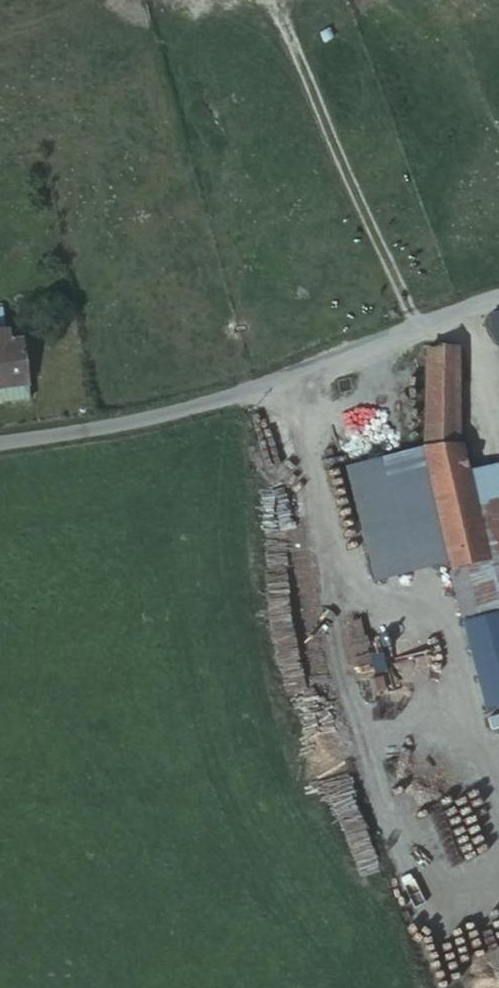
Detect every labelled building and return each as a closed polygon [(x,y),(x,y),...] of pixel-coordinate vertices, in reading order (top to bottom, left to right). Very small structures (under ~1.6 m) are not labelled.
[(489,306),(495,328),(498,327),(498,304),(489,306)] [(0,330),(0,387),(2,386),(3,401),(30,400),(29,385),(30,385),(28,341),(14,341),(14,329),(0,330)] [(464,335),(441,340),(425,345),(431,469),(459,586),(496,575),(468,457),(466,452),(464,335)] [(498,450),(468,457),(496,575),(498,585),(498,456),(498,450)] [(459,586),(431,469),(339,490),(370,614),(455,589),(459,588),(459,586)] [(455,589),(459,604),(498,594),(498,585),(496,575),(459,586),(459,588),(455,589)] [(459,604),(474,662),(498,655),(498,594),(459,604)] [(474,662),(483,695),(498,690),(498,655),(474,662)]
